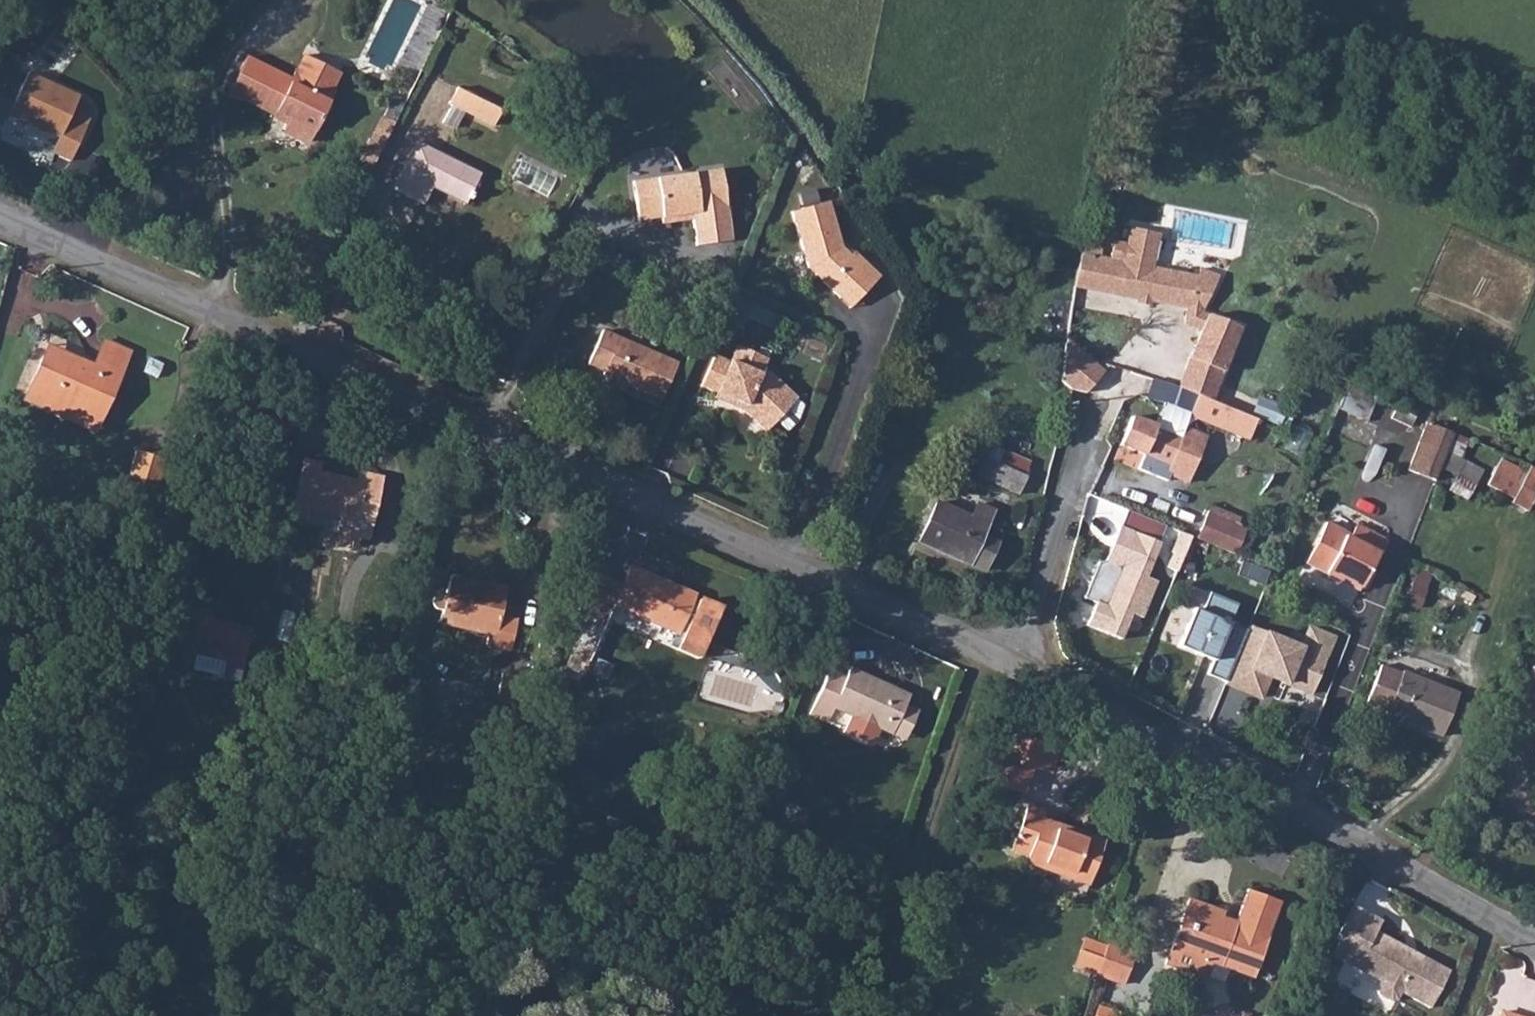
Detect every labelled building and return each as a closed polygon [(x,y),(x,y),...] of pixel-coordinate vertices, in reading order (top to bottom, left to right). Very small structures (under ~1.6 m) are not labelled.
[(310,90),(324,64),(304,54),(293,73),(290,71),(286,79),(244,57),(225,91),(273,116),(274,113),(285,119),(280,128),(305,141),(327,99),(310,90)] [(331,91),(328,90),(338,72),(324,64),(310,90),(327,99),(331,91)] [(60,139),(53,155),(71,163),(87,128),(69,120),(79,98),(27,75),(9,116),(60,139)] [(457,90),(449,104),(494,129),(502,115),(457,90)] [(382,110),(360,160),(373,165),(395,116),(382,110)] [(431,182),(465,199),(478,173),(415,140),(391,187),(421,202),(431,182)] [(721,184),(719,168),(708,170),(710,186),(721,184)] [(710,186),(708,170),(631,180),(636,219),(659,216),(660,222),(691,218),(695,244),(729,239),(721,184),(710,186)] [(851,283),(861,293),(879,276),(854,251),(850,254),(842,245),(825,199),(789,212),(807,265),(838,296),(851,283)] [(1086,248),(1086,251),(1078,251),(1076,286),(1190,307),(1205,307),(1220,274),(1201,268),(1199,274),(1153,263),(1160,232),(1130,229),(1128,242),(1115,239),(1111,257),(1101,255),(1102,247),(1100,243),(1097,241),(1093,240),(1089,242),(1087,245),(1086,248)] [(838,296),(848,306),(861,293),(851,283),(838,296)] [(1205,316),(1177,387),(1211,400),(1239,329),(1205,316)] [(604,372),(603,375),(660,400),(676,363),(603,331),(588,365),(604,372)] [(1104,370),(1066,339),(1061,379),(1075,390),(1084,392),(1104,370)] [(20,400),(93,433),(129,352),(102,340),(92,363),(46,342),(20,400)] [(742,409),(762,429),(779,412),(769,402),(783,388),(767,372),(757,367),(762,356),(734,344),(727,360),(713,354),(700,385),(714,391),(711,396),(742,409)] [(1257,419),(1211,400),(1177,387),(1152,377),(1144,397),(1250,440),(1257,419)] [(779,412),(793,397),(783,388),(769,402),(779,412)] [(1142,454),(1136,467),(1161,478),(1164,473),(1184,482),(1204,436),(1183,426),(1179,435),(1131,414),(1118,443),(1142,454)] [(1433,480),(1451,432),(1425,422),(1406,469),(1433,480)] [(985,455),(976,475),(1015,493),(1030,462),(1003,449),(997,448),(992,448),(989,450),(985,455)] [(1534,495),(1534,472),(1531,469),(1528,474),(1501,459),(1487,485),(1513,499),(1510,504),(1525,512),(1534,495)] [(305,524),(336,531),(344,494),(353,496),(357,479),(316,470),(318,463),(302,460),(290,515),(306,519),(305,524)] [(358,472),(357,479),(353,496),(344,494),(336,531),(369,538),(382,477),(358,472)] [(964,513),(935,500),(917,539),(983,570),(996,543),(979,535),(990,511),(970,501),(964,513)] [(1239,519),(1209,506),(1195,540),(1233,556),(1243,532),(1235,529),(1239,519)] [(1083,595),(1097,600),(1087,625),(1120,638),(1129,615),(1145,576),(1157,544),(1164,526),(1123,510),(1101,564),(1096,562),(1083,595)] [(1328,522),(1305,565),(1355,591),(1382,539),(1354,524),(1349,533),(1328,522)] [(1191,536),(1164,526),(1157,544),(1170,549),(1163,566),(1177,571),(1191,536)] [(610,607),(674,633),(685,589),(629,562),(619,583),(610,607)] [(1429,574),(1417,570),(1404,604),(1415,608),(1429,574)] [(591,571),(575,612),(584,616),(603,624),(610,607),(619,583),(591,571)] [(507,588),(450,573),(438,621),(489,634),(486,646),(509,652),(513,635),(496,631),(507,588)] [(1145,576),(1129,615),(1140,620),(1156,580),(1145,576)] [(685,589),(674,633),(680,636),(674,648),(692,657),(697,648),(703,652),(722,610),(718,610),(711,605),(707,598),(697,601),(697,600),(696,594),(691,589),(685,589)] [(1234,604),(1208,593),(1201,609),(1191,605),(1175,645),(1213,660),(1207,674),(1226,682),(1246,632),(1226,624),(1234,604)] [(191,665),(207,669),(217,622),(209,620),(211,612),(190,608),(180,651),(193,654),(191,665)] [(564,668),(580,674),(603,624),(584,616),(564,668)] [(253,629),(217,622),(207,669),(243,676),(253,629)] [(1246,632),(1226,682),(1261,696),(1268,677),(1280,682),(1273,698),(1304,711),(1334,636),(1306,625),(1298,643),(1249,624),(1246,632)] [(1385,711),(1383,714),(1439,737),(1457,695),(1402,671),(1400,675),(1379,666),(1364,702),(1385,711)] [(845,678),(827,670),(809,714),(830,723),(835,709),(851,716),(843,735),(872,747),(880,728),(891,732),(907,694),(849,670),(845,678)] [(987,780),(1022,793),(1033,765),(1048,770),(1056,749),(1005,731),(987,780)] [(1045,812),(1028,806),(1013,846),(1031,852),(1026,865),(1089,888),(1106,841),(1043,818),(1045,812)] [(1250,976),(1279,902),(1248,890),(1236,922),(1220,916),(1222,911),(1189,898),(1164,962),(1204,977),(1210,961),(1250,976)] [(1379,923),(1350,909),(1336,937),(1340,939),(1330,958),(1381,983),(1377,990),(1379,997),(1392,1003),(1398,1000),(1401,993),(1431,1008),(1449,971),(1374,934),(1379,923)] [(1082,936),(1072,970),(1125,985),(1135,951),(1082,936)]
